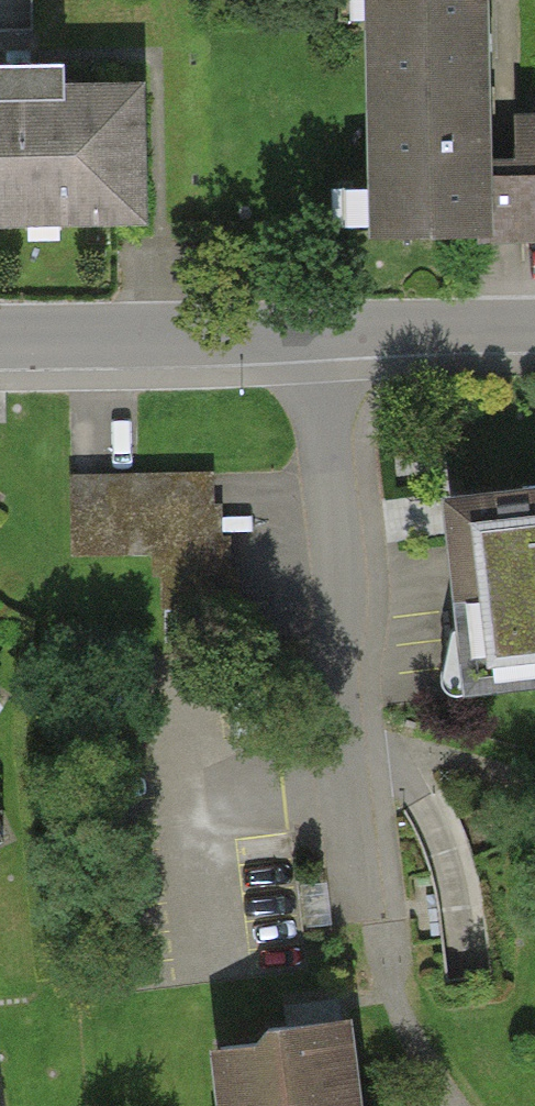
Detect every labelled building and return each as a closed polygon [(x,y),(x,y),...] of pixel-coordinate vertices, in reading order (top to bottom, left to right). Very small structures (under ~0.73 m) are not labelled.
[(371,250),(496,248),(494,118),(492,0),(367,0),(371,250)] [(148,237),(146,93),(0,95),(0,239),(148,237)] [(534,248),(534,117),(494,118),(496,248),(534,248)] [(229,523),(192,480),(68,484),(70,557),(161,555),(164,651),(233,649),(229,523)] [(443,507),(463,708),(534,701),(534,499),(443,507)] [(328,880),(301,882),(304,923),(330,921),(328,880)] [(201,1039),(208,1105),(372,1105),(362,1021),(201,1039)]
